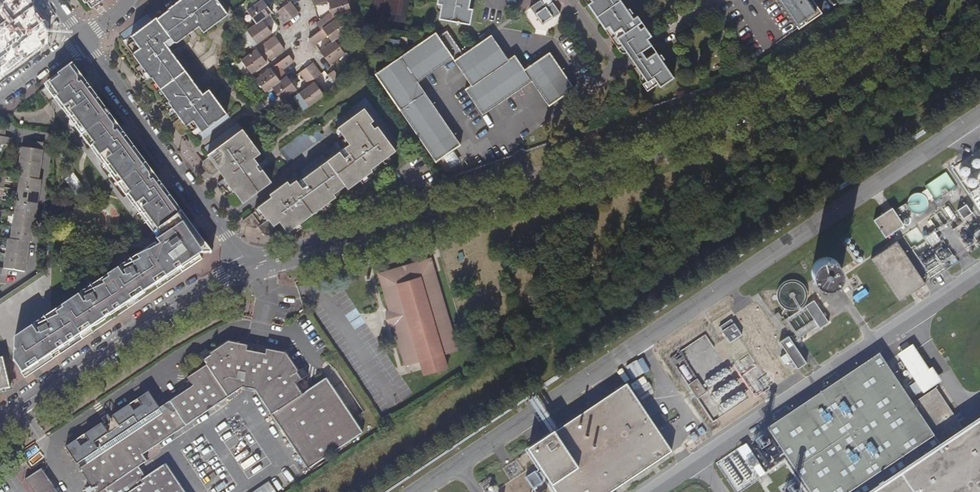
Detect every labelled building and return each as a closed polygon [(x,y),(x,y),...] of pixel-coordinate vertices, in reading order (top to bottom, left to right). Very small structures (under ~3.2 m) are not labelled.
[(137,79),(143,74),(145,72),(150,77),(151,77),(155,82),(160,88),(168,100),(172,106),(169,108),(162,113),(165,117),(167,115),(171,118),(177,114),(180,118),(174,123),(173,126),(180,135),(184,135),(190,130),(195,136),(227,113),(209,89),(203,93),(177,58),(168,47),(175,42),(178,42),(199,26),(204,31),(228,14),(218,0),(179,0),(167,9),(167,10),(163,13),(158,6),(148,14),(152,20),(124,41),(141,64),(135,69),(137,73),(134,75),(137,79)] [(263,20),(270,15),(273,13),(263,0),(262,0),(248,10),(257,23),(263,20)] [(328,1),(333,16),(335,16),(351,11),(348,0),(332,0),(328,1)] [(439,18),(470,24),(473,9),(468,8),(470,0),(438,0),(437,3),(442,4),(439,18)] [(529,7),(541,24),(560,12),(551,0),(538,0),(529,7)] [(591,1),(587,3),(603,28),(608,26),(612,33),(616,37),(621,44),(626,52),(648,37),(650,36),(636,16),(634,18),(631,14),(632,12),(630,8),(628,9),(621,0),(590,0),(591,1)] [(798,29),(820,13),(811,0),(777,0),(798,29)] [(285,7),(293,19),(300,13),(292,2),(291,1),(281,8),(282,9),(285,7)] [(287,23),(293,19),(285,7),(282,9),(281,8),(278,11),(281,16),(287,23)] [(316,23),(321,30),(323,29),(333,22),(328,15),(320,21),(316,23)] [(336,19),(333,22),(323,29),(333,42),(336,40),(347,32),(338,18),(336,19)] [(257,23),(247,31),(257,44),(273,33),(263,20),(257,23)] [(603,28),(608,35),(612,33),(608,26),(603,28)] [(417,82),(452,57),(461,52),(446,30),(437,36),(435,31),(374,73),(435,161),(436,160),(459,144),(417,82)] [(313,46),(315,45),(325,38),(320,31),(309,40),(313,46)] [(491,34),(453,60),(469,85),(463,89),(482,115),(530,81),(548,106),(573,88),(548,52),(523,69),(513,55),(507,59),(491,34)] [(280,43),(275,36),(264,44),(269,51),(280,43)] [(616,37),(612,40),(617,47),(621,44),(616,37)] [(656,50),(648,37),(626,52),(633,63),(635,65),(656,50)] [(387,38),(385,46),(396,47),(397,39),(387,38)] [(336,40),(333,42),(320,51),(330,64),(345,53),(336,40)] [(257,49),(242,60),(252,74),(267,62),(257,49)] [(656,50),(635,65),(645,81),(642,83),(647,90),(657,83),(659,86),(673,76),(662,60),(664,58),(661,53),(659,54),(656,50)] [(271,69),(256,79),(266,92),(273,87),(280,81),(287,76),(283,70),(278,64),(271,69)] [(314,64),(307,68),(315,79),(321,74),(314,64)] [(212,253),(74,67),(40,92),(49,104),(55,100),(160,241),(15,338),(14,349),(16,351),(14,353),(13,361),(26,378),(203,258),(200,253),(212,253)] [(314,80),(315,79),(307,68),(300,74),(307,84),(312,81),(314,80)] [(334,71),(328,75),(336,87),(343,82),(334,71)] [(290,80),(287,76),(280,81),(273,87),(283,101),(297,90),(290,80)] [(314,80),(312,81),(313,83),(300,93),(309,107),(325,95),(314,80)] [(269,220),(273,225),(280,222),(287,231),(291,230),(336,196),(335,193),(345,185),(348,189),(373,170),(372,168),(396,150),(378,125),(375,127),(371,122),(374,120),(364,108),(338,127),(346,137),(339,142),(338,140),(334,143),(335,145),(298,173),(296,171),(292,174),(294,176),(256,203),(269,221),(269,220)] [(314,124),(280,149),(290,163),(324,138),(315,126),(314,124)] [(235,191),(244,201),(272,180),(255,157),(261,152),(242,128),(208,154),(209,156),(203,161),(202,166),(208,174),(214,175),(220,170),(226,178),(218,183),(218,187),(224,195),(227,197),(235,191)] [(11,146),(12,139),(5,138),(0,138),(0,145),(11,146)] [(28,149),(21,148),(19,163),(40,166),(42,151),(43,144),(29,142),(28,149)] [(17,177),(19,178),(38,181),(40,166),(19,163),(17,177)] [(40,181),(38,181),(19,178),(17,190),(39,193),(40,181)] [(37,205),(39,193),(17,190),(15,202),(37,205)] [(35,218),(37,205),(15,202),(14,215),(35,218)] [(963,218),(971,213),(965,205),(958,210),(963,218)] [(891,207),(873,220),(885,237),(904,224),(891,207)] [(247,226),(255,229),(261,225),(253,214),(243,221),(247,226)] [(33,231),(35,218),(14,215),(12,228),(33,231)] [(31,243),(33,231),(12,228),(10,240),(29,243),(31,243)] [(27,258),(29,243),(10,240),(8,240),(6,255),(27,258)] [(870,259),(886,282),(898,301),(925,283),(896,242),(870,259)] [(25,272),(27,258),(6,255),(5,256),(0,255),(0,257),(0,267),(4,268),(4,269),(7,269),(25,272)] [(390,310),(395,326),(397,333),(406,365),(420,361),(424,374),(447,368),(443,354),(457,350),(448,318),(431,259),(380,274),(390,310)] [(828,322),(813,301),(782,321),(796,343),(802,340),(800,337),(818,325),(819,327),(828,322)] [(391,327),(395,326),(390,310),(386,311),(391,327)] [(729,343),(741,335),(733,324),(721,332),(729,343)] [(780,341),(798,368),(806,362),(788,336),(780,341)] [(105,424),(102,425),(102,424),(66,448),(95,491),(101,491),(106,489),(108,491),(184,491),(166,464),(146,478),(139,466),(147,461),(143,455),(228,398),(230,386),(242,388),(249,390),(255,391),(267,393),(265,406),(272,416),(308,469),(363,433),(326,379),(303,394),(296,384),(308,376),(303,368),(299,371),(287,354),(275,351),(275,348),(268,347),(258,345),(248,343),(241,341),(241,344),(229,342),(210,355),(207,349),(199,354),(207,366),(188,379),(193,387),(159,409),(148,393),(113,417),(113,418),(112,419),(105,424)] [(963,429),(935,388),(912,403),(884,363),(878,355),(766,429),(809,491),(979,491),(979,418),(963,429)] [(10,389),(2,359),(0,359),(0,391),(10,389)] [(228,398),(242,388),(230,386),(228,398)] [(618,488),(625,484),(671,453),(627,386),(528,451),(555,491),(613,491),(618,488)] [(255,391),(265,406),(267,393),(255,391)] [(102,419),(105,424),(112,419),(108,414),(102,419)] [(25,480),(33,491),(57,491),(42,469),(25,480)]
